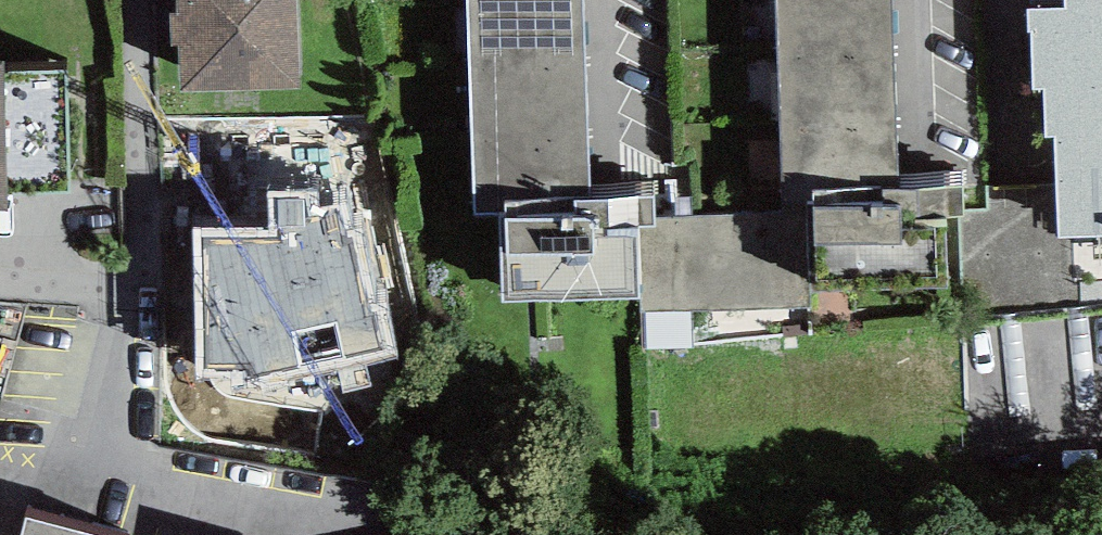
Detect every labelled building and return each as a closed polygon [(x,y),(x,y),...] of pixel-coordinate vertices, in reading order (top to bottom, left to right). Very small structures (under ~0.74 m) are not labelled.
[(173,86),(301,81),(298,0),(171,0),(173,86)] [(505,303),(640,298),(637,226),(656,225),(656,218),(655,198),(591,201),(584,0),(469,0),(477,218),(502,217),(505,303)] [(783,213),(807,212),(807,208),(813,208),(815,246),(903,244),(902,223),(958,219),(964,219),(963,210),(962,186),(900,189),(891,0),(776,0),(783,213)] [(1059,238),(1071,238),(1101,237),(1101,0),(1065,0),(1065,8),(1028,10),(1028,33),(1033,32),(1033,90),(1044,89),(1046,137),(1055,136),(1057,185),(1059,238)] [(0,60),(0,210),(9,210),(6,60),(0,60)] [(966,322),(1081,309),(1081,283),(1075,284),(1071,238),(1059,238),(1057,185),(987,188),(989,210),(963,210),(964,219),(958,219),(966,322)] [(195,229),(197,377),(249,381),(381,350),(376,314),(367,319),(345,206),(322,212),(320,192),(272,194),(269,227),(195,229)] [(693,311),(812,306),(807,212),(783,213),(656,218),(656,225),(637,226),(640,298),(641,312),(693,311)] [(642,350),(694,349),(693,311),(641,312),(642,350)] [(26,517),(22,534),(94,534),(26,517)]
